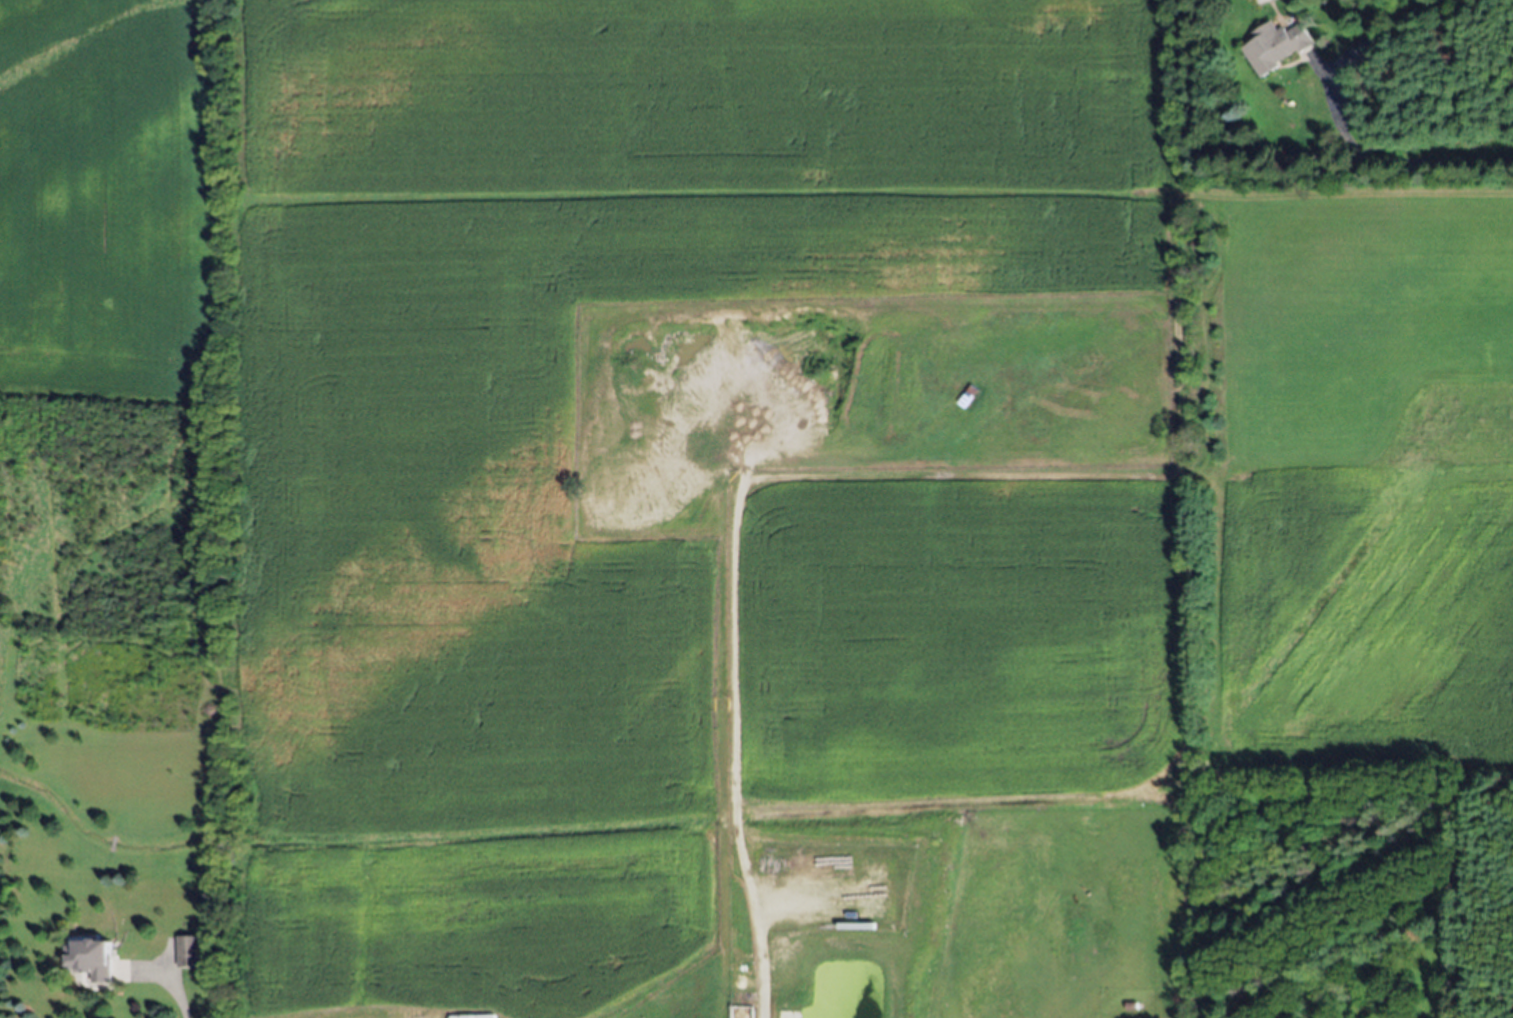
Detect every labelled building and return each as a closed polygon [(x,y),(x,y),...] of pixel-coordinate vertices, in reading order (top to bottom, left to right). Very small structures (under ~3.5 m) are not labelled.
[(1243,48),(1257,39),(1253,33),(1272,21),(1277,30),(1284,26),(1288,32),(1302,23),(1316,44),(1301,54),(1298,50),(1279,62),(1281,66),(1262,78),(1243,48)] [(178,935),(202,935),(202,965),(178,965),(178,935)] [(114,953),(114,982),(95,982),(95,972),(77,972),(77,968),(67,968),(67,946),(77,946),(77,940),(110,940),(110,953),(114,953)]
